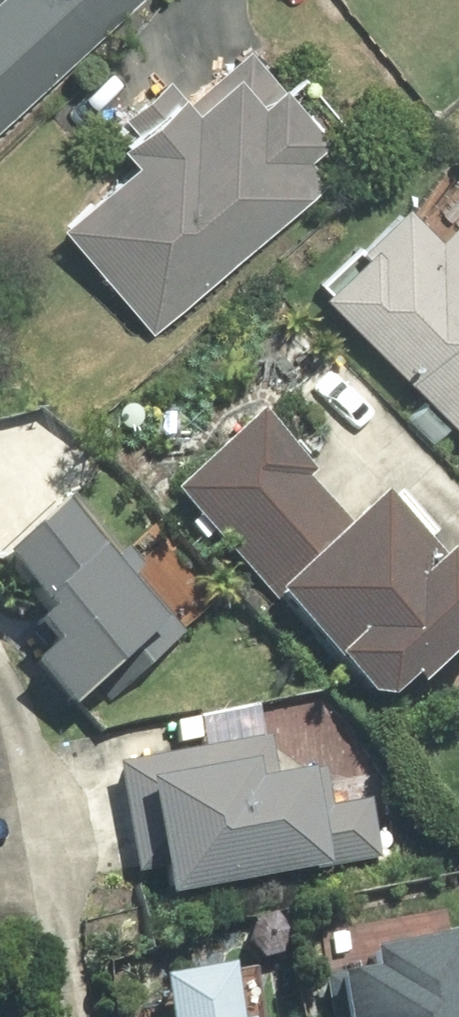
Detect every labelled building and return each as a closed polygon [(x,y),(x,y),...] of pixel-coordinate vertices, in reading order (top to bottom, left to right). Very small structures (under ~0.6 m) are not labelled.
[(147,0),(146,0),(0,0),(0,135),(147,0)] [(72,235),(156,331),(325,184),(308,165),(332,144),(326,137),(344,121),(307,78),(292,91),(255,49),(192,103),(173,82),(127,122),(141,138),(127,150),(145,171),(72,235)] [(335,300),(458,422),(458,228),(446,241),(412,208),(366,254),(361,249),(326,284),(339,297),(335,300)] [(288,591),(359,526),(309,473),(316,467),(267,409),(187,485),(282,595),(288,591)] [(288,591),(379,690),(398,692),(423,669),(430,676),(458,649),(458,548),(458,547),(449,555),(393,494),(359,526),(288,591)] [(74,497),(14,549),(62,604),(49,615),(67,637),(43,658),(81,702),(100,686),(111,699),(190,631),(74,497)] [(274,735),(125,760),(144,868),(173,863),(177,889),(381,853),(372,799),(335,806),(328,762),(281,771),(274,735)] [(328,973),(335,1016),(458,1016),(458,929),(380,942),(384,963),(328,973)] [(258,967),(240,970),(238,958),(168,970),(176,1016),(266,1016),(258,967)]
